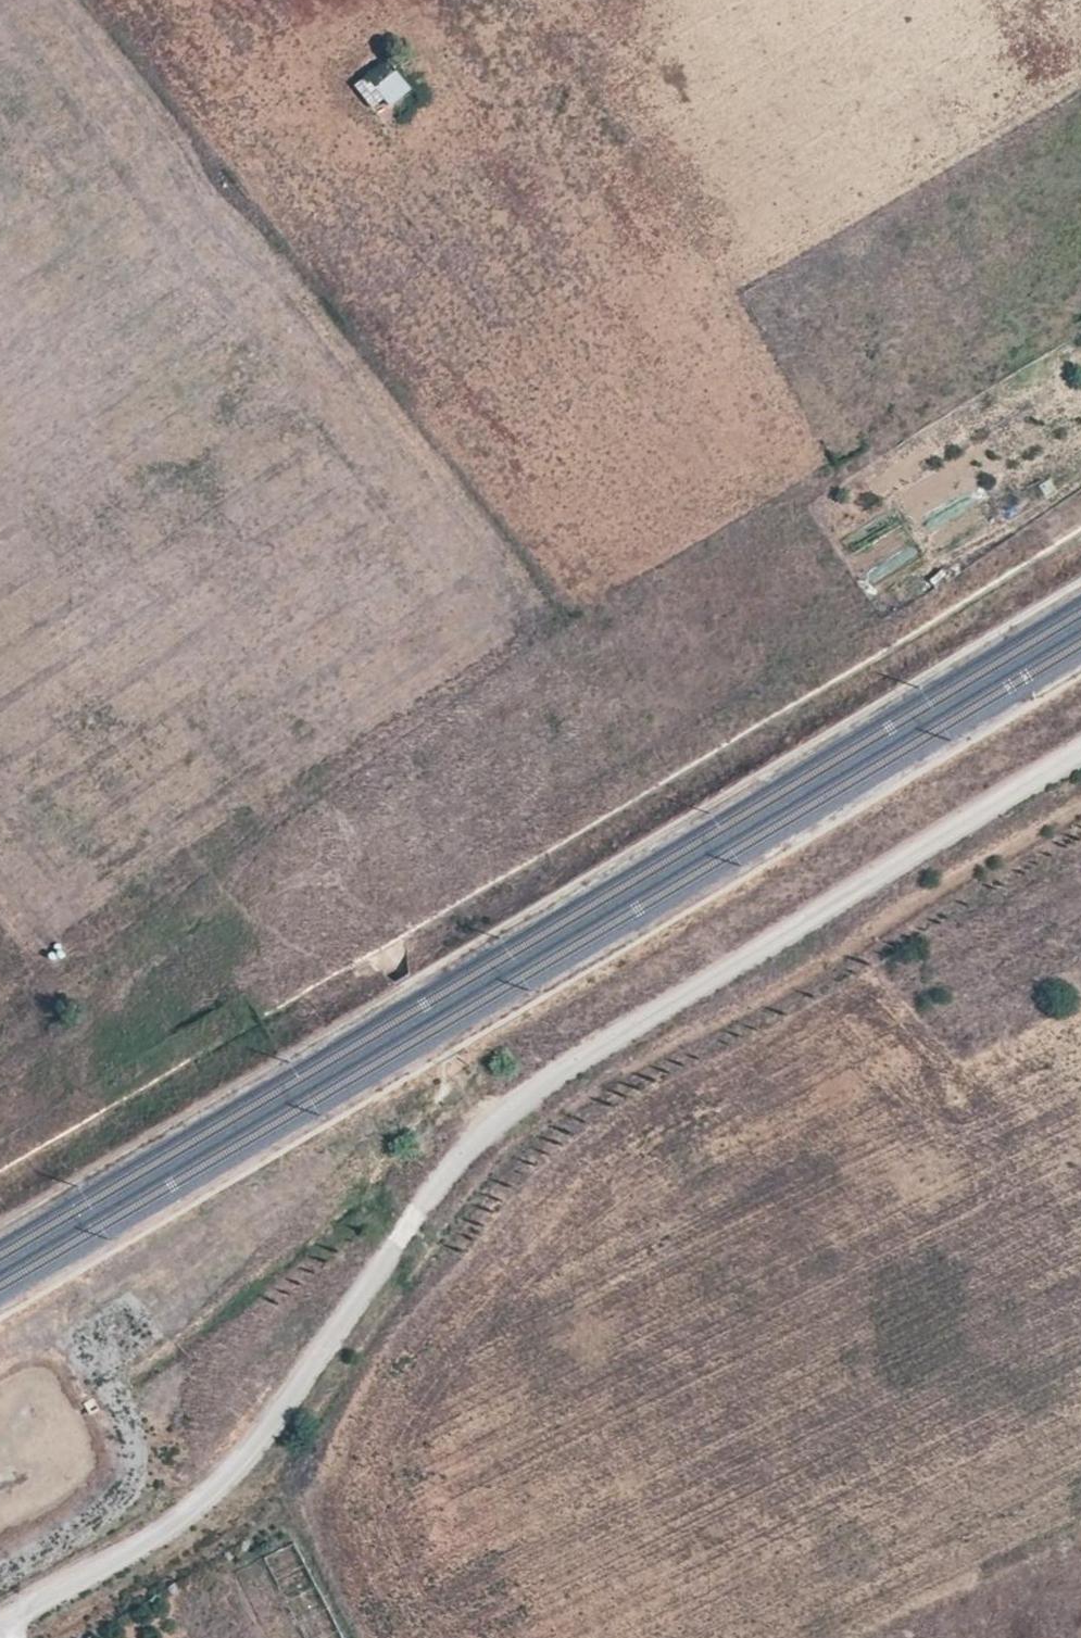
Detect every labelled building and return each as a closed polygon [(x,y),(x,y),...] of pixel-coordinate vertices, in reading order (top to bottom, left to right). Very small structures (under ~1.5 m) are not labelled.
[(359,90),(372,112),(410,89),(396,67),(359,90)]
